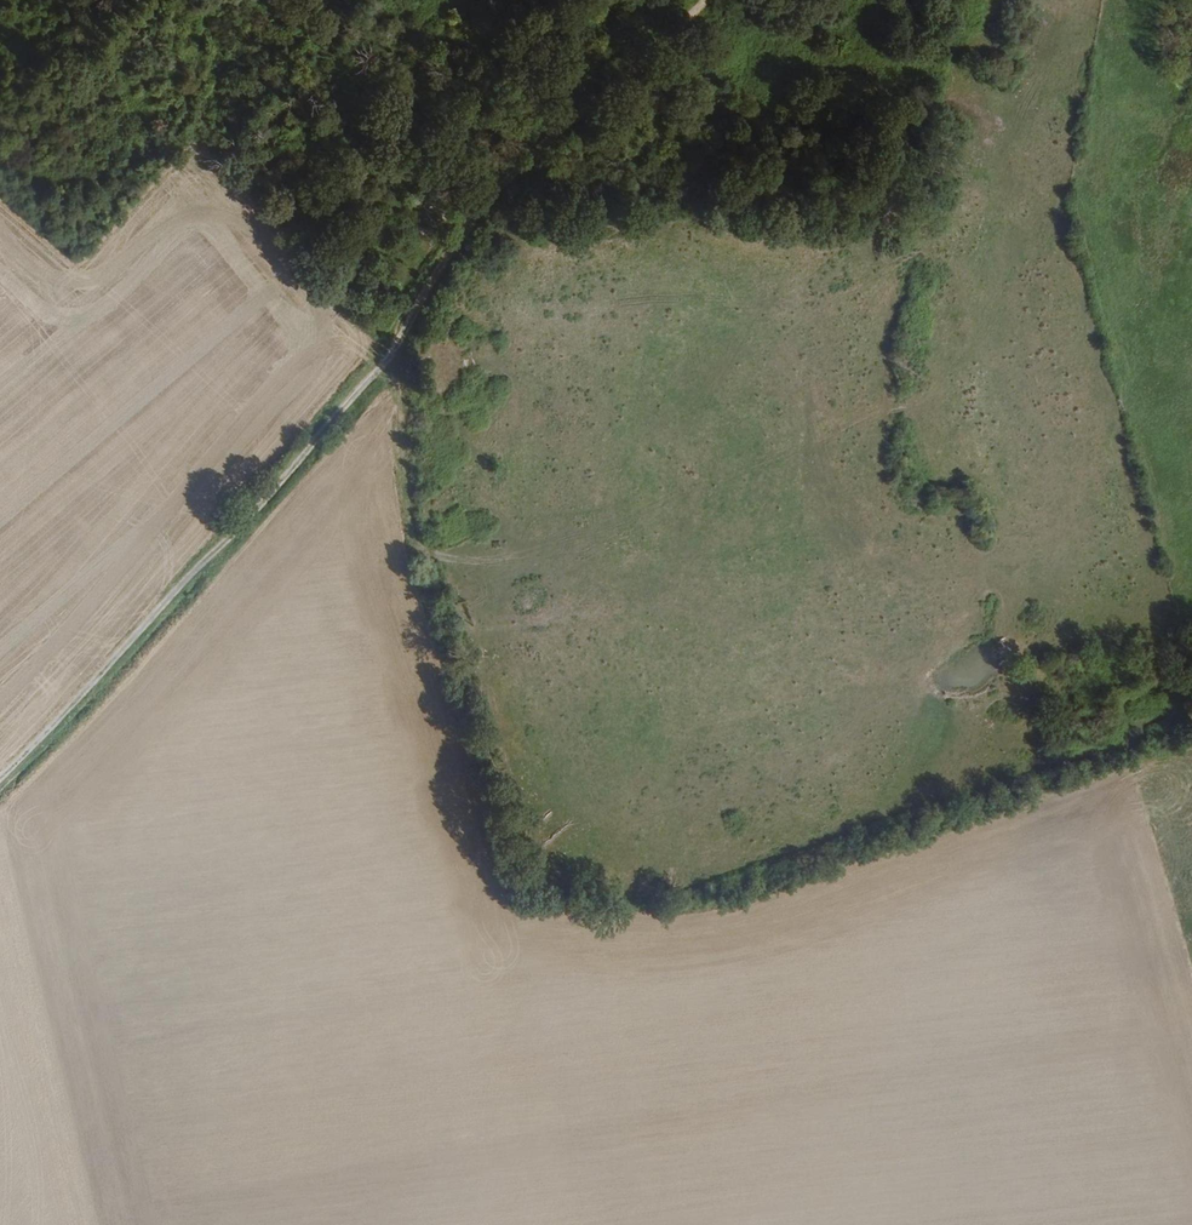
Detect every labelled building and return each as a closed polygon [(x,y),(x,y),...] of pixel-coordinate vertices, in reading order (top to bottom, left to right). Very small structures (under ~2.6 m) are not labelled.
[(50,51),(53,54),(68,39),(65,36),(50,51)] [(438,208),(428,199),(418,212),(429,220),(438,208)] [(493,387),(493,374),(468,373),(468,386),(493,387)]
